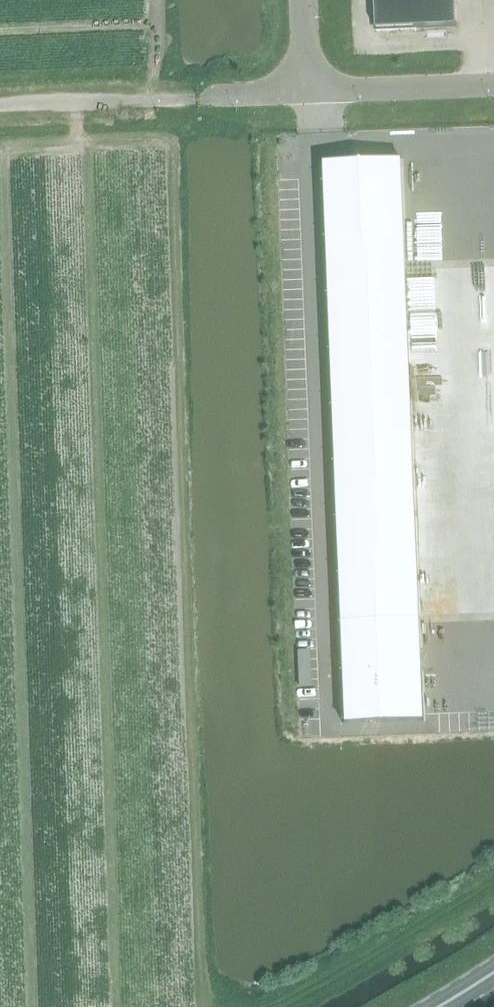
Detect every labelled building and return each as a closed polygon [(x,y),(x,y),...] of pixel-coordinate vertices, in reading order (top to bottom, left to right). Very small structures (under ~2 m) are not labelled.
[(376,30),(457,27),(456,0),(375,0),(376,30)] [(402,160),(321,163),(326,313),(332,450),(337,590),(343,724),(424,721),(420,620),(406,264),(402,160)]
